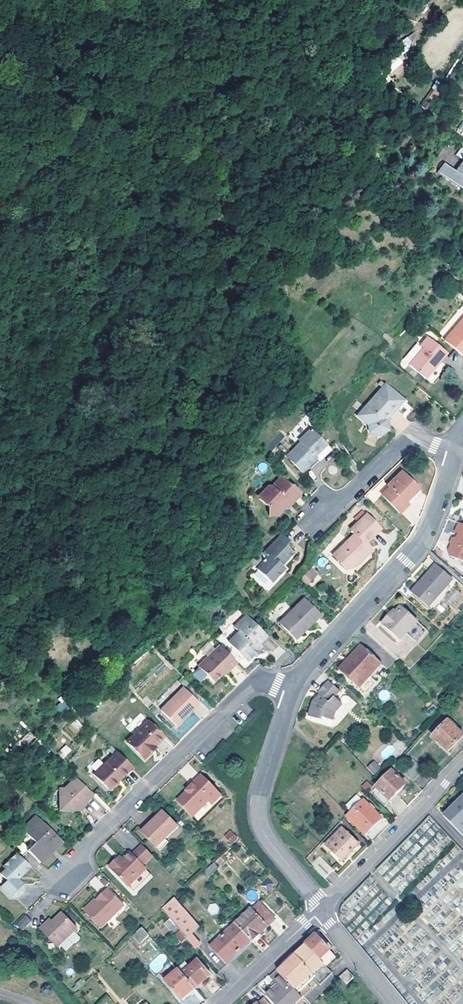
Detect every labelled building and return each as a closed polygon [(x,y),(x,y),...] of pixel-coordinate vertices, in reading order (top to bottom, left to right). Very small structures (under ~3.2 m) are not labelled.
[(455,156),(462,162),(454,173),(445,167),(438,176),(462,194),(462,145),(455,156)] [(384,155),(377,151),(365,166),(372,172),(384,155)] [(332,202),(324,197),(320,203),(316,201),(311,209),(323,216),(332,202)] [(445,279),(440,285),(448,292),(452,286),(445,279)] [(441,342),(460,358),(462,354),(462,316),(450,332),(452,335),(448,339),(446,336),(441,342)] [(418,322),(413,328),(419,333),(424,327),(418,322)] [(443,354),(424,338),(416,347),(418,349),(405,365),(421,379),(443,354)] [(387,388),(374,403),(366,413),(376,421),(377,429),(386,428),(392,422),(393,420),(392,414),(403,401),(405,403),(407,401),(410,397),(392,382),(389,385),(387,388)] [(317,401),(324,405),(329,398),(326,396),(323,393),(317,401)] [(325,446),(310,430),(300,440),(300,443),(286,458),(299,472),(314,458),(325,446)] [(328,449),(325,446),(314,458),(316,460),(328,449)] [(396,511),(402,504),(404,502),(401,499),(414,485),(396,469),(383,484),(386,486),(383,489),(377,495),(396,511)] [(275,517),(281,511),(283,509),(285,510),(298,497),(298,494),(292,487),(289,487),(280,478),(269,488),(268,486),(260,494),(258,496),(258,499),(267,509),(267,517),(275,517)] [(416,487),(414,485),(401,499),(404,502),(416,487)] [(353,519),(357,523),(364,516),(361,512),(353,519)] [(352,566),(356,562),(364,552),(362,550),(366,547),(364,544),(378,530),(364,516),(357,523),(350,531),(354,535),(342,547),(336,554),(333,557),(346,570),(348,572),(352,566)] [(456,523),(452,532),(456,534),(455,538),(450,540),(449,544),(445,553),(447,558),(462,564),(462,526),(456,523)] [(266,583),(277,573),(280,570),(278,568),(276,565),(282,560),(284,562),(290,556),(283,547),(287,544),(281,537),(261,554),(264,558),(259,562),(253,568),(266,583)] [(362,550),(364,552),(356,562),(357,563),(369,549),(367,548),(366,547),(362,550)] [(431,573),(426,579),(418,587),(416,586),(410,591),(429,607),(442,593),(447,587),(453,580),(435,565),(429,571),(431,573)] [(307,585),(318,573),(312,567),(301,578),(307,585)] [(418,587),(426,579),(431,573),(429,571),(424,577),(416,586),(418,587)] [(447,587),(442,593),(429,607),(432,610),(445,595),(450,589),(447,587)] [(305,599),(285,618),(280,622),(298,639),(303,632),(307,627),(310,628),(313,623),(322,615),(320,614),(318,612),(305,599)] [(402,604),(396,611),(392,616),(389,615),(382,622),(402,639),(409,631),(413,626),(419,620),(402,604)] [(240,631),(232,638),(230,641),(248,660),(253,655),(258,651),(261,648),(262,646),(260,643),(267,637),(247,615),(236,626),(235,626),(240,631)] [(429,628),(419,620),(413,626),(409,631),(417,638),(423,632),(424,633),(429,628)] [(356,650),(359,653),(349,664),(343,671),(360,687),(366,680),(377,668),(382,663),(362,644),(357,649),(356,650)] [(279,646),(272,653),(276,658),(284,652),(279,646)] [(213,682),(222,674),(227,669),(229,671),(237,664),(220,647),(207,659),(199,667),(200,667),(192,674),(200,682),(207,675),(213,682)] [(356,650),(346,661),(339,668),(343,671),(349,664),(359,653),(356,650)] [(310,716),(322,719),(324,717),(334,719),(337,711),(344,703),(336,696),(338,694),(341,691),(330,681),(327,683),(319,692),(320,694),(314,701),(312,709),(310,716)] [(185,688),(183,690),(161,711),(175,726),(197,705),(199,704),(185,688)] [(441,718),(430,730),(435,735),(433,737),(449,751),(462,736),(455,728),(448,721),(446,723),(441,718)] [(451,718),(448,721),(455,728),(458,725),(451,718)] [(143,759),(149,753),(154,748),(152,746),(162,736),(146,721),(132,736),(126,743),(143,759)] [(164,739),(162,736),(152,746),(154,748),(164,739)] [(63,759),(72,750),(66,744),(57,753),(63,759)] [(131,767),(116,751),(92,774),(106,789),(112,789),(117,784),(116,782),(121,777),(131,767)] [(374,760),(366,767),(374,775),(381,768),(374,760)] [(133,769),(131,767),(121,777),(123,779),(133,769)] [(380,783),(377,787),(381,791),(376,797),(386,806),(407,785),(393,770),(380,783)] [(213,806),(218,802),(223,797),(201,775),(195,780),(191,784),(192,785),(177,801),(192,816),(208,801),(213,806)] [(92,796),(75,778),(63,790),(58,795),(59,813),(76,812),(82,806),(92,796)] [(458,803),(460,804),(456,809),(454,807),(445,816),(462,835),(462,798),(458,803)] [(349,814),(347,816),(366,835),(383,819),(363,800),(349,814)] [(198,821),(213,806),(208,801),(192,816),(198,821)] [(178,827),(162,811),(141,832),(157,847),(166,839),(178,827)] [(61,843),(36,817),(22,830),(35,844),(28,852),(40,864),(61,843)] [(326,843),(332,849),(348,834),(342,827),(326,843)] [(223,836),(231,844),(238,838),(230,830),(223,836)] [(359,845),(348,834),(332,849),(343,861),(359,845)] [(169,843),(166,839),(157,847),(161,851),(169,843)] [(152,855),(142,845),(132,855),(129,852),(122,858),(118,862),(115,859),(108,867),(127,887),(145,869),(142,865),(152,855)] [(20,879),(30,868),(16,853),(2,867),(6,871),(0,876),(7,883),(1,888),(11,898),(18,898),(24,892),(23,886),(19,883),(17,882),(18,878),(20,879)] [(320,856),(312,864),(325,878),(334,870),(320,856)] [(216,863),(205,872),(210,877),(220,868),(216,863)] [(151,875),(145,869),(127,887),(134,893),(151,875)] [(91,883),(97,891),(103,886),(96,878),(91,883)] [(125,908),(108,891),(96,903),(98,904),(87,915),(102,930),(125,908)] [(181,930),(187,937),(199,927),(174,898),(162,908),(181,930)] [(84,913),(87,915),(98,904),(96,903),(95,901),(84,913)] [(252,908),(236,923),(252,940),(254,941),(277,920),(268,911),(260,903),(254,909),(252,908)] [(50,929),(47,925),(40,932),(58,951),(78,931),(63,915),(54,925),(50,929)] [(169,918),(163,923),(172,933),(177,929),(169,918)] [(31,919),(23,928),(28,933),(37,924),(31,919)] [(252,940),(236,923),(235,926),(213,946),(228,962),(252,940)] [(150,936),(143,927),(135,934),(142,942),(150,936)] [(183,942),(188,938),(187,937),(181,930),(177,934),(183,942)] [(328,965),(336,957),(317,936),(311,940),(306,945),(325,967),(327,966),(328,965)] [(296,955),(316,977),(322,971),(325,967),(306,945),(299,951),(295,955),(296,955)] [(298,993),(308,984),(315,978),(316,977),(296,955),(289,961),(278,971),(298,993)] [(198,960),(183,973),(196,988),(211,975),(198,960)] [(325,967),(322,971),(329,978),(335,973),(328,965),(327,966),(325,967)] [(183,973),(180,969),(167,981),(183,1000),(196,988),(183,973)] [(275,1003),(297,1003),(303,998),(298,993),(278,971),(272,977),(276,982),(278,985),(275,988),(267,996),(275,1003)] [(315,978),(321,985),(329,978),(322,971),(316,977),(315,978)] [(346,984),(354,979),(347,971),(340,978),(346,984)] [(313,989),(308,984),(298,993),(303,998),(313,989)]
